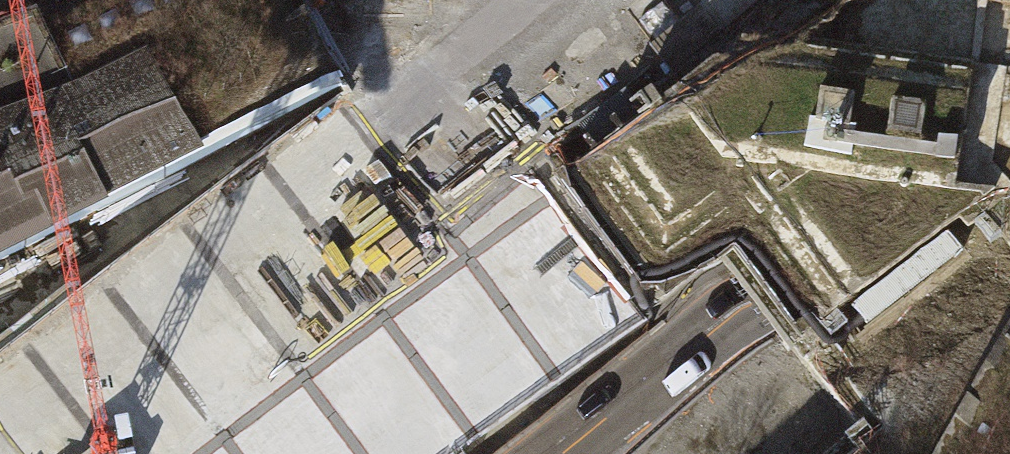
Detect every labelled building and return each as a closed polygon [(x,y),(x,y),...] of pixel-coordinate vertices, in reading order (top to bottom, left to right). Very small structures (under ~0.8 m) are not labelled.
[(730,24),(757,0),(708,0),(730,24)] [(200,150),(144,39),(0,112),(0,251),(200,150)]
